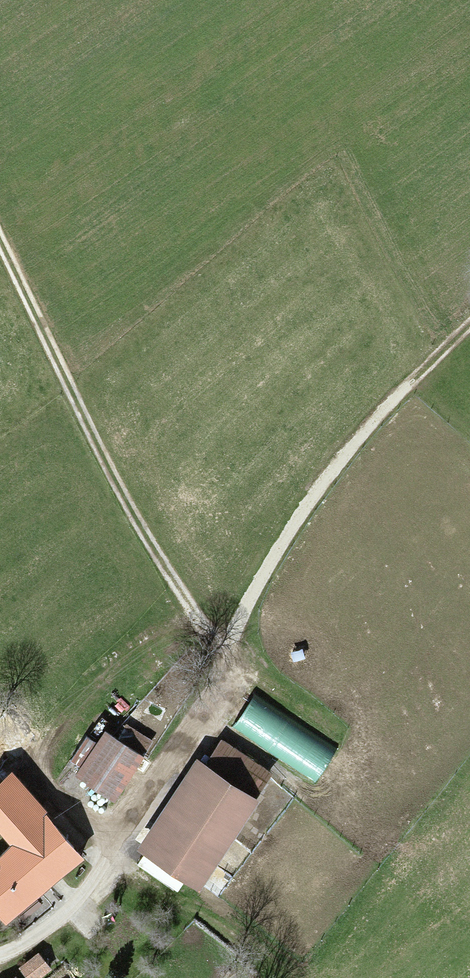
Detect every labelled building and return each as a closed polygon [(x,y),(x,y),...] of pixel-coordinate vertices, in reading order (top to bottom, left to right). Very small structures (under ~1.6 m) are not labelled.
[(100,735),(73,775),(109,799),(136,759),(100,735)] [(139,853),(199,885),(250,789),(190,757),(139,853)] [(0,771),(0,835),(8,844),(0,850),(0,918),(6,926),(87,860),(6,766),(0,771)]
